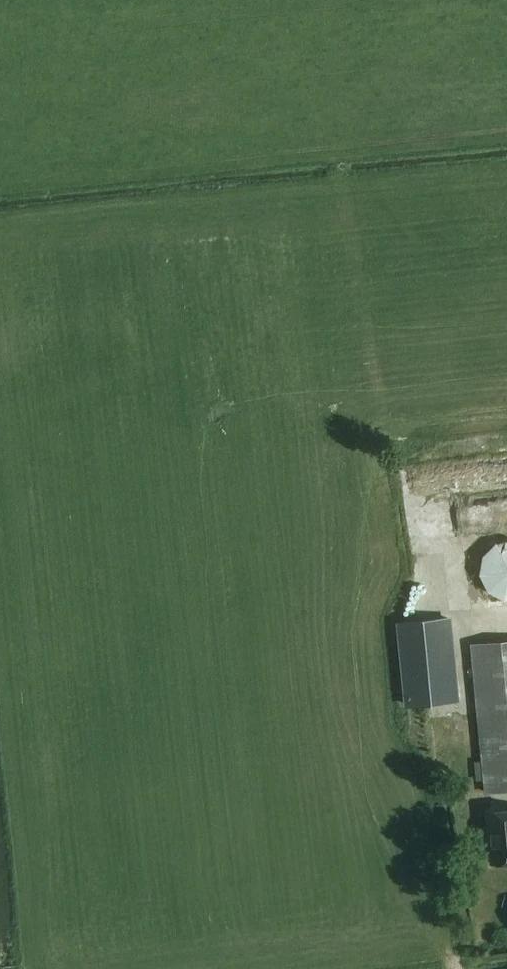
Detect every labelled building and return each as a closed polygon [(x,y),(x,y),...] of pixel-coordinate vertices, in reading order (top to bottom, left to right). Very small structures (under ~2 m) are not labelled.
[(457,700),(449,618),(401,623),(408,705),(457,700)] [(486,792),(506,790),(506,641),(472,644),(486,792)] [(494,868),(506,867),(506,814),(489,816),(494,868)]
